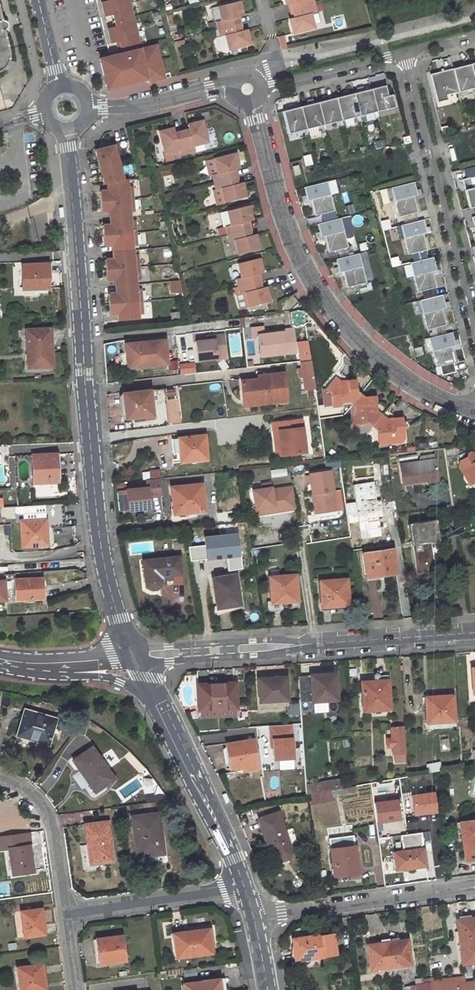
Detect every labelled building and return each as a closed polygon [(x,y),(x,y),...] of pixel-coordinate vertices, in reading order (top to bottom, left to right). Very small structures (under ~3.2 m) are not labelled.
[(156,45),(140,49),(128,0),(109,0),(101,2),(105,17),(113,15),(116,26),(108,28),(111,43),(116,42),(120,41),(123,54),(119,54),(100,59),(101,63),(104,75),(106,74),(112,87),(112,88),(126,84),(147,79),(148,82),(164,78),(156,45)] [(313,5),(312,0),(285,0),(286,5),(291,3),(293,10),(313,5)] [(219,7),(222,21),(216,22),(218,28),(239,23),(237,16),(243,15),(240,2),(219,7)] [(293,33),(314,28),(310,13),(315,12),(313,6),(313,5),(293,10),(295,17),(289,18),(293,33)] [(2,71),(5,67),(8,62),(9,56),(0,18),(0,71),(2,71)] [(225,34),(228,49),(250,44),(246,28),(240,29),(239,23),(218,28),(219,35),(225,34)] [(470,64),(452,69),(458,92),(474,88),(474,84),(470,64)] [(458,92),(452,69),(430,74),(437,102),(448,99),(447,95),(458,92)] [(106,74),(104,75),(106,88),(112,87),(106,74)] [(395,107),(392,95),(387,96),(385,85),(371,89),(376,111),(391,108),(395,107)] [(376,111),(371,89),(353,93),(359,116),(376,111)] [(359,116),(353,93),(335,98),(341,120),(359,116)] [(341,120),(335,98),(318,102),(323,125),(339,121),(341,120)] [(323,125),(318,102),(300,107),(306,129),(323,125)] [(306,129),(300,107),(282,111),(288,134),(306,129)] [(193,146),(207,142),(202,121),(187,125),(188,130),(182,132),(187,152),(194,151),(193,146)] [(164,153),(178,149),(179,154),(187,152),(182,132),(175,133),(174,128),(159,132),(164,153)] [(115,146),(97,151),(101,168),(119,163),(115,146)] [(178,149),(164,153),(166,160),(180,157),(179,154),(178,149)] [(235,154),(213,159),(218,173),(212,175),(214,182),(235,177),(233,170),(238,168),(235,154)] [(206,161),(209,175),(212,175),(218,173),(213,159),(206,161)] [(101,168),(105,184),(109,184),(123,180),(119,163),(101,168)] [(464,169),(466,178),(470,177),(474,176),(474,167),(464,169)] [(221,188),(224,202),(245,197),(242,182),(237,184),(235,177),(214,182),(216,189),(221,188)] [(472,188),(470,177),(466,178),(462,179),(465,190),(472,188)] [(123,180),(109,184),(109,191),(101,192),(101,202),(134,200),(133,187),(129,188),(128,180),(123,180)] [(334,211),(327,182),(304,187),(306,195),(307,201),(311,200),(315,215),(321,214),(331,211),(334,211)] [(417,195),(416,190),(414,182),(391,188),(398,217),(401,216),(414,213),(417,212),(413,196),(417,195)] [(472,188),(465,190),(469,208),(473,207),(474,206),(474,187),(472,188)] [(216,189),(213,190),(217,204),(224,202),(221,188),(216,189)] [(134,200),(101,202),(102,212),(110,211),(110,218),(131,217),(130,212),(134,212),(134,200)] [(248,206),(227,211),(231,225),(226,226),(228,234),(249,229),(247,222),(252,220),(248,206)] [(223,227),(226,226),(231,225),(227,211),(219,213),(223,227)] [(333,220),(331,211),(321,214),(324,222),(333,220)] [(416,221),(414,213),(405,215),(407,223),(416,221)] [(103,225),(103,236),(136,234),(135,221),(131,221),(131,217),(110,218),(111,225),(103,225)] [(347,247),(340,218),(333,220),(324,222),(317,224),(319,232),(320,237),(324,236),(328,252),(338,249),(347,247)] [(427,250),(423,234),(426,233),(425,228),(423,219),(400,225),(407,255),(414,253),(423,251),(427,250)] [(229,241),(234,240),(238,254),(259,249),(255,234),(250,236),(249,229),(228,234),(229,241)] [(136,234),(103,236),(104,246),(112,245),(112,252),(133,251),(132,247),(136,246),(136,234)] [(350,255),(348,247),(347,247),(338,249),(341,258),(350,255)] [(105,259),(106,269),(138,267),(137,255),(133,255),(133,251),(112,252),(113,259),(105,259)] [(426,259),(423,251),(414,253),(416,261),(426,259)] [(365,283),(358,254),(350,255),(341,258),(335,259),(337,267),(338,273),(342,272),(346,287),(357,285),(365,283)] [(436,287),(432,271),(436,270),(435,265),(432,257),(426,259),(416,261),(410,263),(417,292),(436,287)] [(238,263),(241,278),(236,279),(238,286),(259,281),(257,274),(262,273),(259,258),(238,263)] [(47,263),(21,264),(22,288),(48,287),(47,263)] [(138,267),(106,269),(106,280),(114,279),(115,286),(135,284),(135,280),(139,280),(138,267)] [(245,292),(249,306),(270,301),(266,287),(261,288),(259,281),(238,286),(240,294),(245,292)] [(369,291),(367,282),(365,283),(357,285),(359,293),(369,291)] [(107,293),(108,303),(140,301),(139,288),(135,289),(135,284),(115,286),(115,292),(107,293)] [(245,292),(240,294),(237,294),(241,308),(249,306),(245,292)] [(446,325),(442,309),(445,308),(444,303),(442,295),(419,300),(426,330),(446,325)] [(140,301),(108,303),(109,313),(116,313),(117,320),(137,319),(137,314),(141,314),(140,301)] [(291,326),(304,325),(302,311),(289,312),(291,326)] [(251,328),(252,338),(257,338),(257,336),(282,334),(282,336),(293,336),(292,330),(262,332),(262,327),(251,328)] [(26,329),(28,367),(49,366),(48,352),(48,339),(51,339),(50,328),(26,329)] [(455,362),(451,347),(455,346),(454,340),(451,332),(429,338),(436,367),(455,362)] [(258,356),(294,353),(293,336),(282,336),(282,334),(257,336),(257,338),(258,356)] [(197,360),(217,358),(216,355),(225,354),(224,335),(214,336),(214,340),(206,341),(195,342),(197,360)] [(127,367),(127,368),(167,364),(164,340),(125,344),(126,358),(127,367)] [(303,361),(307,389),(317,388),(313,360),(303,361)] [(180,374),(194,371),(192,361),(178,364),(180,374)] [(243,399),(273,397),(273,403),(287,402),(284,373),(270,374),(271,378),(241,381),(243,399)] [(357,383),(341,385),(341,382),(335,377),(327,387),(331,391),(333,405),(339,405),(342,402),(350,401),(353,403),(354,404),(361,395),(358,392),(357,383)] [(149,391),(122,394),(125,418),(152,415),(149,391)] [(355,424),(370,422),(375,426),(383,415),(378,411),(374,411),(372,396),(363,396),(361,395),(354,404),(356,405),(357,412),(354,415),(355,424)] [(273,397),(243,399),(244,406),(273,403),(273,397)] [(405,420),(388,422),(388,419),(383,415),(375,426),(378,428),(380,443),(389,442),(388,440),(407,437),(406,427),(407,426),(405,424),(405,420)] [(147,420),(125,422),(126,430),(148,428),(147,420)] [(278,430),(281,456),(304,453),(301,420),(272,423),(273,431),(278,430)] [(204,460),(202,435),(176,438),(178,462),(204,460)] [(474,451),(472,452),(469,451),(467,455),(459,459),(465,471),(463,475),(466,483),(474,480),(474,478),(474,452),(474,451)] [(56,454),(32,455),(34,483),(43,483),(43,478),(57,478),(56,454)] [(43,483),(61,482),(59,454),(56,454),(57,478),(43,478),(43,483)] [(456,460),(463,475),(465,471),(459,459),(456,460)] [(435,461),(401,465),(403,484),(437,480),(435,461)] [(329,470),(308,474),(311,494),(314,494),(315,500),(317,513),(335,511),(329,470)] [(147,487),(126,490),(126,493),(128,510),(128,511),(150,508),(148,497),(161,496),(159,478),(146,479),(147,487)] [(262,488),(252,489),(255,508),(273,506),(273,511),(288,510),(286,487),(271,489),(270,482),(261,483),(262,488)] [(201,484),(170,487),(172,505),(177,505),(178,514),(204,511),(201,484)] [(292,487),(286,487),(288,510),(295,509),(292,487)] [(120,511),(128,510),(126,493),(118,494),(120,511)] [(45,535),(45,528),(52,528),(63,527),(61,504),(14,507),(15,510),(16,512),(17,513),(22,513),(23,520),(20,520),(22,546),(23,546),(37,545),(46,545),(45,535)] [(348,516),(350,532),(359,530),(356,515),(348,516)] [(408,524),(410,542),(410,545),(414,575),(432,572),(431,561),(429,562),(426,543),(437,541),(434,521),(408,524)] [(439,560),(437,541),(426,543),(429,562),(431,561),(439,560)] [(391,549),(361,553),(364,576),(394,572),(391,549)] [(179,557),(142,560),(145,584),(148,587),(152,588),(157,588),(160,587),(162,581),(172,580),(172,575),(181,574),(179,557)] [(238,605),(234,575),(211,579),(215,610),(238,605)] [(292,575),(266,578),(270,608),(279,608),(279,602),(295,601),(292,575)] [(41,578),(14,580),(15,599),(24,599),(31,598),(41,598),(41,578)] [(344,579),(316,581),(318,607),(346,605),(344,579)] [(215,614),(238,608),(238,605),(215,610),(215,614)] [(332,674),(307,676),(310,702),(333,700),(332,674)] [(281,678),(255,680),(257,705),(283,703),(281,678)] [(385,680),(373,681),(373,684),(359,685),(360,711),(387,709),(385,680)] [(235,684),(216,685),(218,710),(237,709),(235,684)] [(200,712),(218,710),(216,685),(198,686),(200,712)] [(449,693),(421,696),(423,720),(451,718),(449,693)] [(46,743),(54,717),(21,708),(14,734),(46,743)] [(399,733),(389,734),(390,753),(394,752),(394,761),(402,760),(399,733)] [(250,742),(223,746),(227,774),(253,770),(250,742)] [(114,776),(91,745),(71,759),(81,773),(84,770),(98,789),(114,776)] [(338,789),(336,780),(319,783),(320,793),(338,789)] [(409,792),(410,814),(435,813),(434,791),(409,792)] [(373,800),(375,821),(398,820),(397,798),(373,800)] [(164,856),(158,810),(132,813),(139,860),(164,856)] [(278,814),(258,820),(268,849),(273,847),(276,857),(278,859),(281,861),(284,862),(288,860),(290,859),(291,854),(278,814)] [(114,859),(108,818),(84,821),(90,862),(114,859)] [(460,825),(465,863),(474,862),(474,824),(460,825)] [(352,837),(329,841),(335,877),(358,874),(352,837)] [(32,868),(29,841),(9,843),(12,870),(32,868)] [(392,852),(394,874),(414,871),(414,868),(425,866),(422,848),(392,852)] [(45,931),(42,905),(21,908),(25,933),(45,931)] [(456,920),(462,965),(474,963),(474,918),(456,920)] [(211,950),(209,929),(174,934),(177,955),(211,950)] [(293,961),(321,957),(336,956),(333,932),(307,935),(307,936),(290,938),(293,961)] [(125,958),(122,933),(96,936),(100,962),(125,958)] [(410,966),(407,942),(368,947),(371,971),(410,966)] [(46,985),(43,960),(18,963),(21,988),(46,985)] [(220,977),(184,982),(185,989),(222,989),(220,977)]
